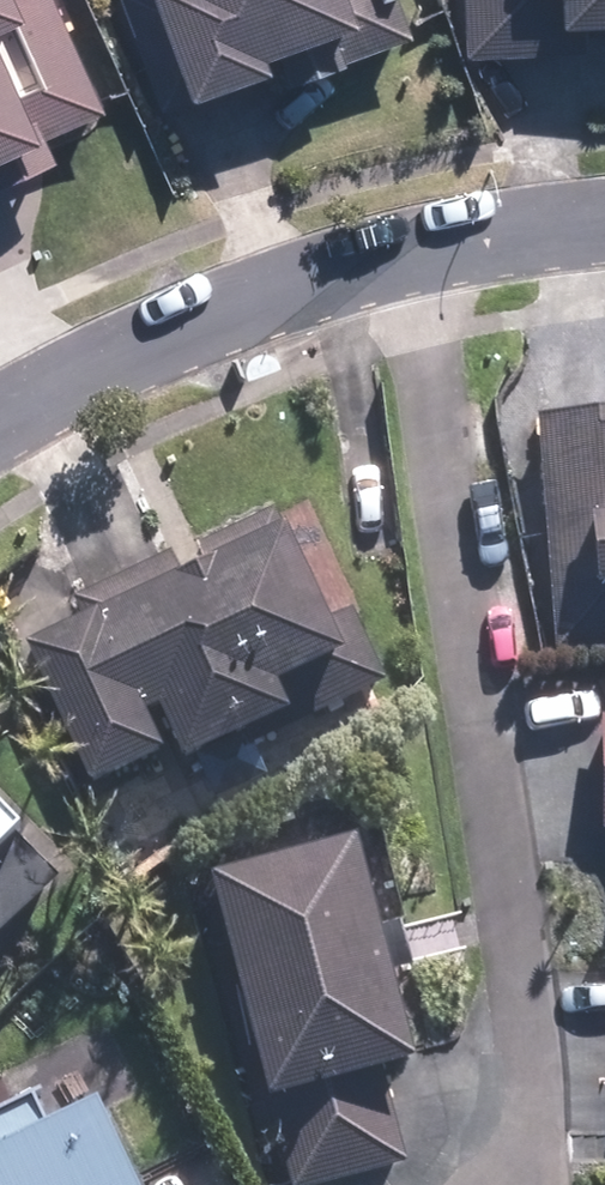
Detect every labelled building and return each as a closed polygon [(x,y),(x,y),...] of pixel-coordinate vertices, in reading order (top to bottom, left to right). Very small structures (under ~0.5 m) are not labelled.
[(47,0),(0,0),(0,186),(51,164),(40,139),(98,114),(47,0)] [(168,131),(339,67),(338,64),(405,39),(390,0),(119,0),(168,131)] [(464,57),(537,53),(536,35),(604,31),(604,0),(461,0),(464,57)] [(534,419),(550,648),(604,644),(604,415),(534,419)] [(265,517),(264,518),(195,550),(203,569),(178,580),(165,553),(68,598),(80,623),(18,653),(85,793),(151,762),(133,725),(147,718),(172,771),(277,721),(264,694),(284,684),(302,721),(378,685),(343,613),(315,626),(265,517)] [(595,722),(595,835),(604,835),(604,722),(595,722)] [(0,828),(0,933),(53,883),(0,828)] [(341,846),(201,883),(261,1109),(266,1108),(287,1184),(337,1184),(402,1168),(378,1076),(401,1070),(341,846)] [(81,1112),(43,1131),(25,1095),(0,1107),(0,1184),(118,1184),(81,1112)]
